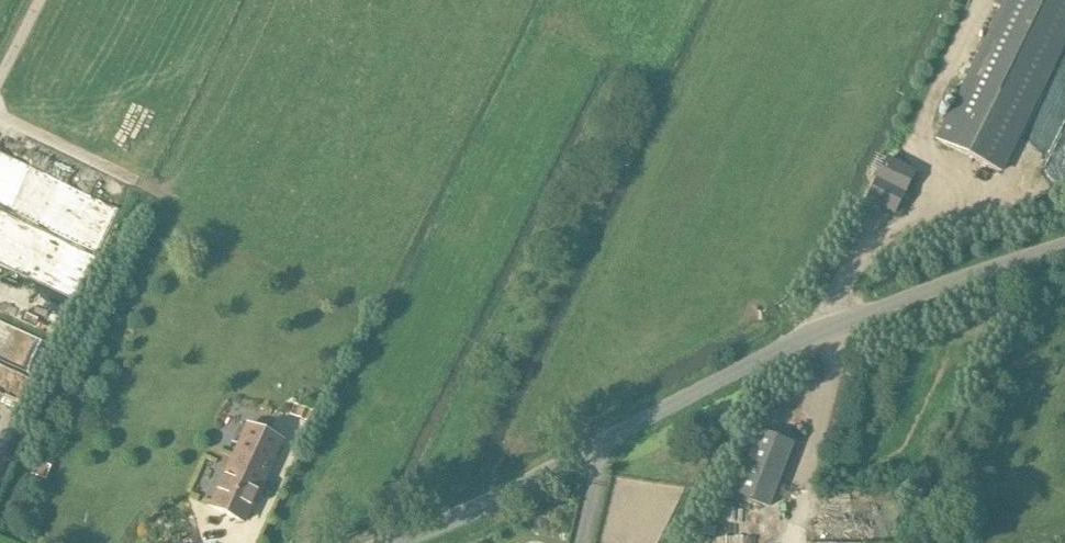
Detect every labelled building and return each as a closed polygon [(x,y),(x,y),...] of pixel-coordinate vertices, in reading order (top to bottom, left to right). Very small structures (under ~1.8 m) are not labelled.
[(999,171),(1064,38),(1064,0),(1007,0),(937,141),(999,171)] [(893,212),(912,173),(886,160),(867,199),(893,212)] [(30,383),(0,367),(0,391),(20,401),(30,383)] [(81,415),(67,403),(59,413),(73,425),(81,415)] [(302,407),(297,418),(311,425),(316,414),(302,407)] [(211,507),(243,522),(281,441),(249,427),(211,507)] [(793,444),(761,432),(759,432),(736,494),(770,506),(793,444)] [(48,481),(53,469),(37,462),(32,475),(48,481)]
